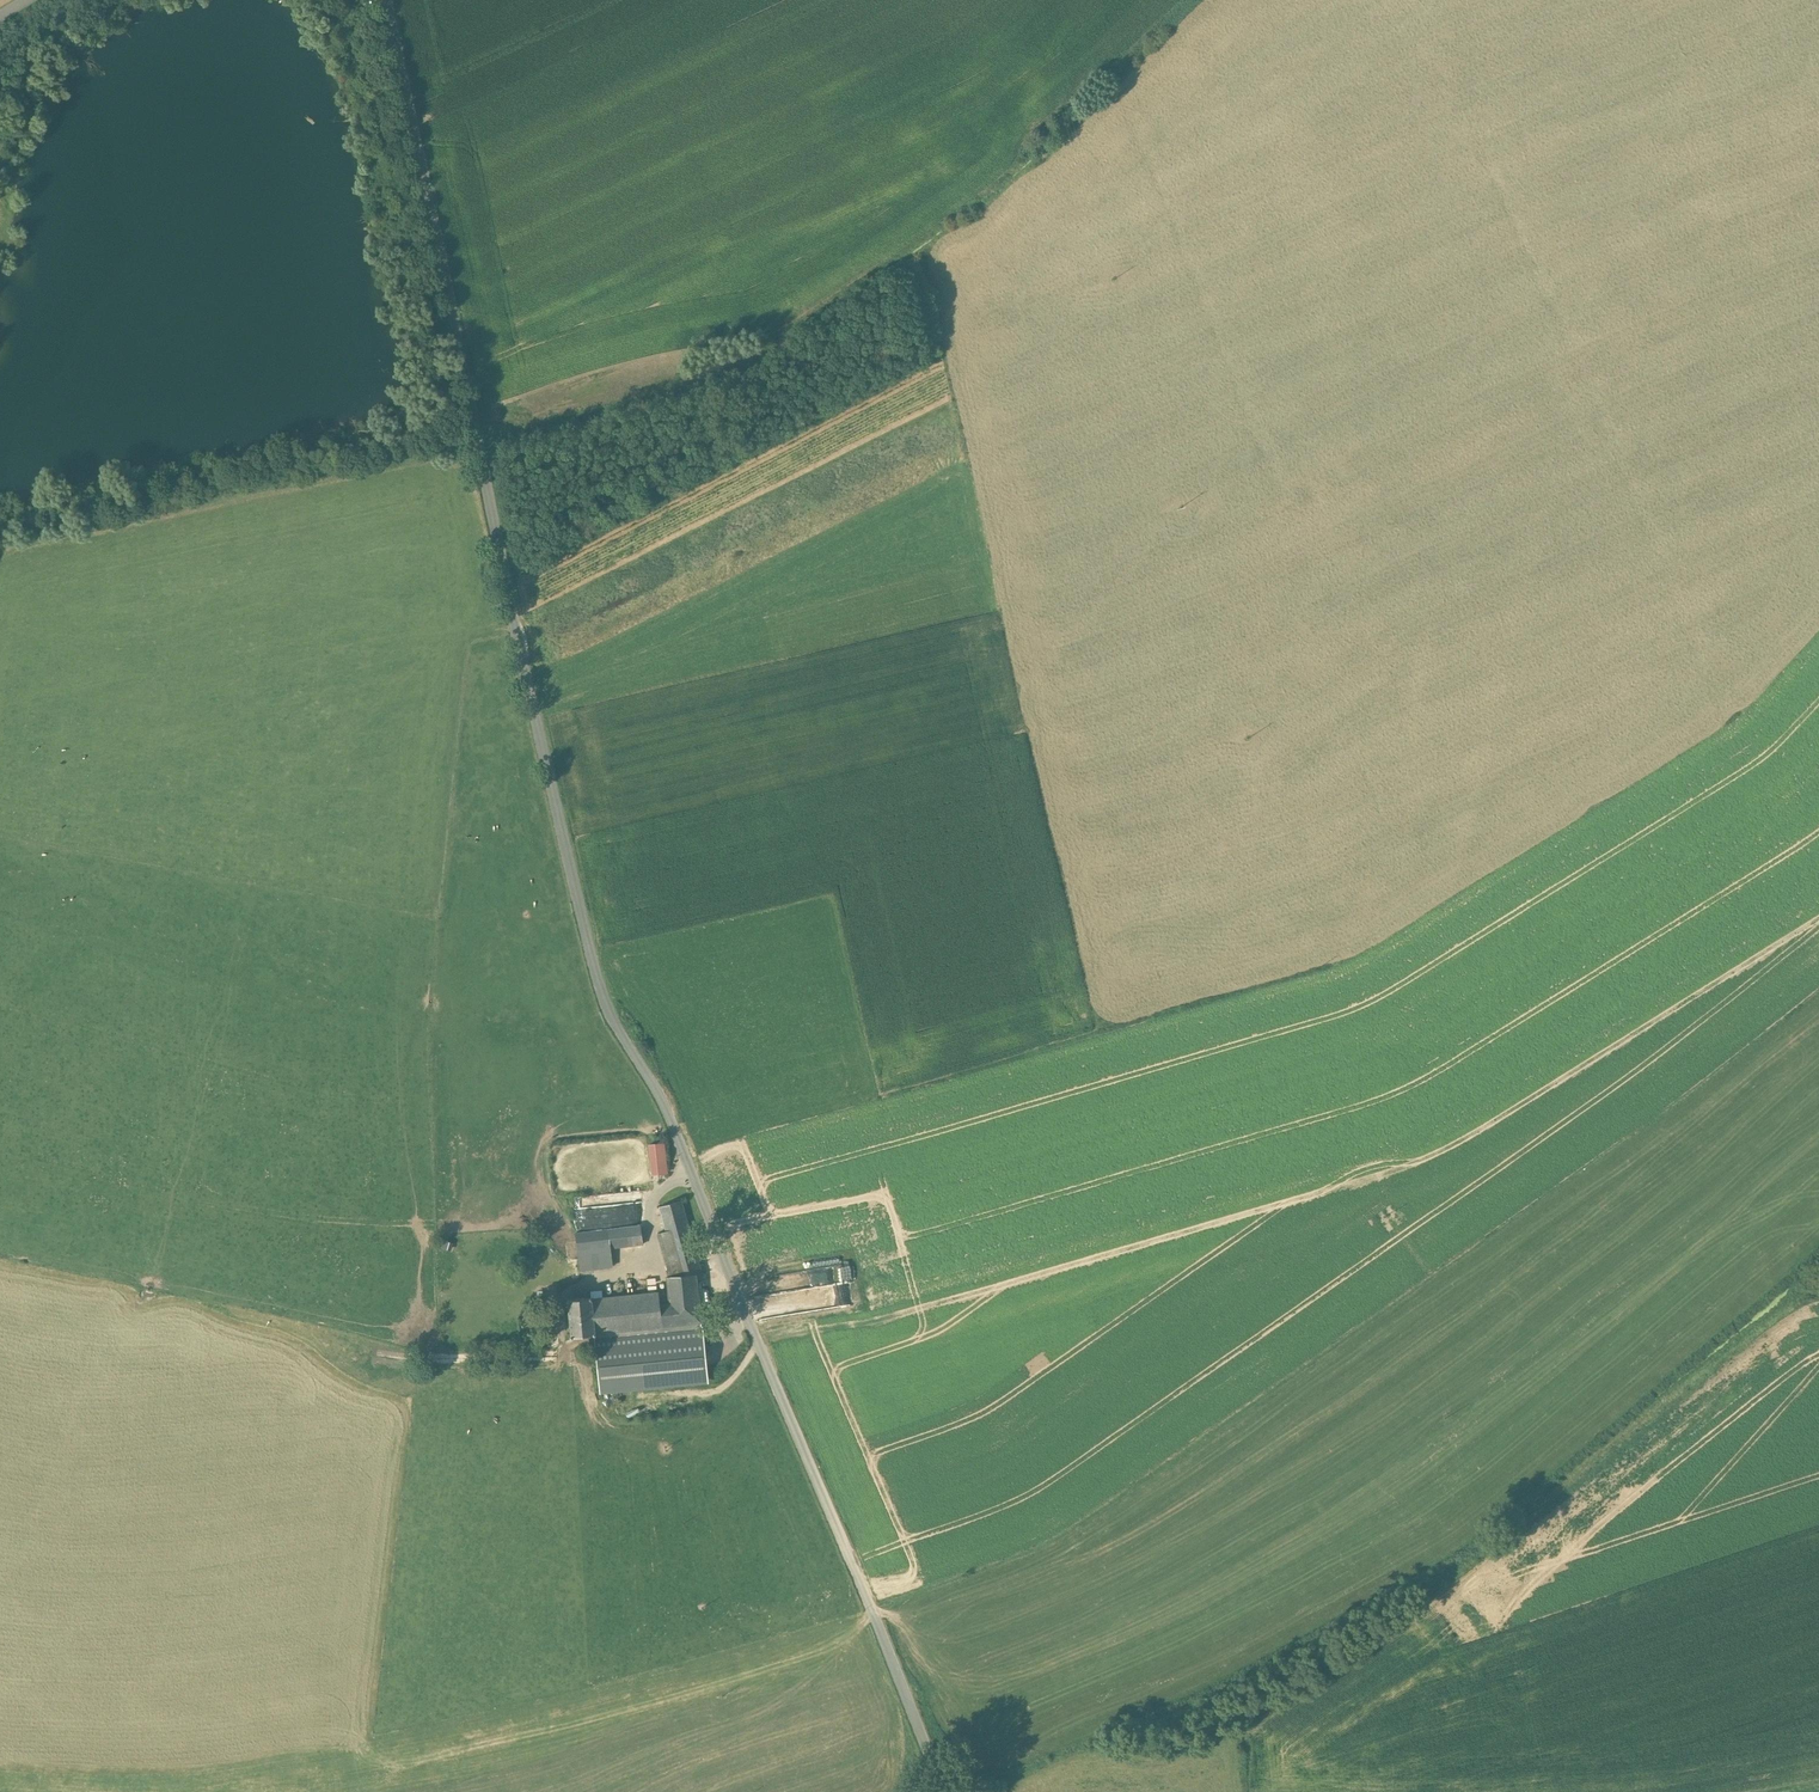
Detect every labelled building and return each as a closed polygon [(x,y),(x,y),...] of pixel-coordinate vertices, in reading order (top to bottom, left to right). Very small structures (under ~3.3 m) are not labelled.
[(662,1144),(654,1145),(656,1175),(665,1174),(662,1144)] [(652,1185),(556,1194),(576,1232),(609,1228),(641,1225),(652,1185)] [(682,1200),(659,1207),(664,1224),(687,1218),(682,1200)] [(687,1218),(664,1224),(666,1231),(675,1262),(697,1256),(687,1218)] [(641,1225),(609,1228),(611,1247),(643,1243),(641,1225)] [(609,1228),(576,1232),(581,1270),(613,1266),(611,1247),(609,1228)] [(697,1256),(675,1262),(666,1231),(657,1234),(670,1276),(697,1273),(697,1274),(702,1273),(697,1256)] [(670,1276),(667,1276),(669,1302),(660,1303),(662,1326),(702,1322),(697,1274),(697,1273),(670,1276)] [(805,1287),(805,1306),(848,1306),(847,1289),(820,1289),(821,1291),(813,1291),(813,1286),(805,1287)] [(659,1292),(592,1298),(596,1332),(662,1326),(660,1303),(659,1292)] [(592,1297),(568,1299),(571,1336),(596,1334),(596,1332),(592,1298),(592,1297)] [(662,1326),(596,1332),(596,1334),(597,1350),(665,1343),(665,1339),(703,1335),(702,1322),(662,1326)]
